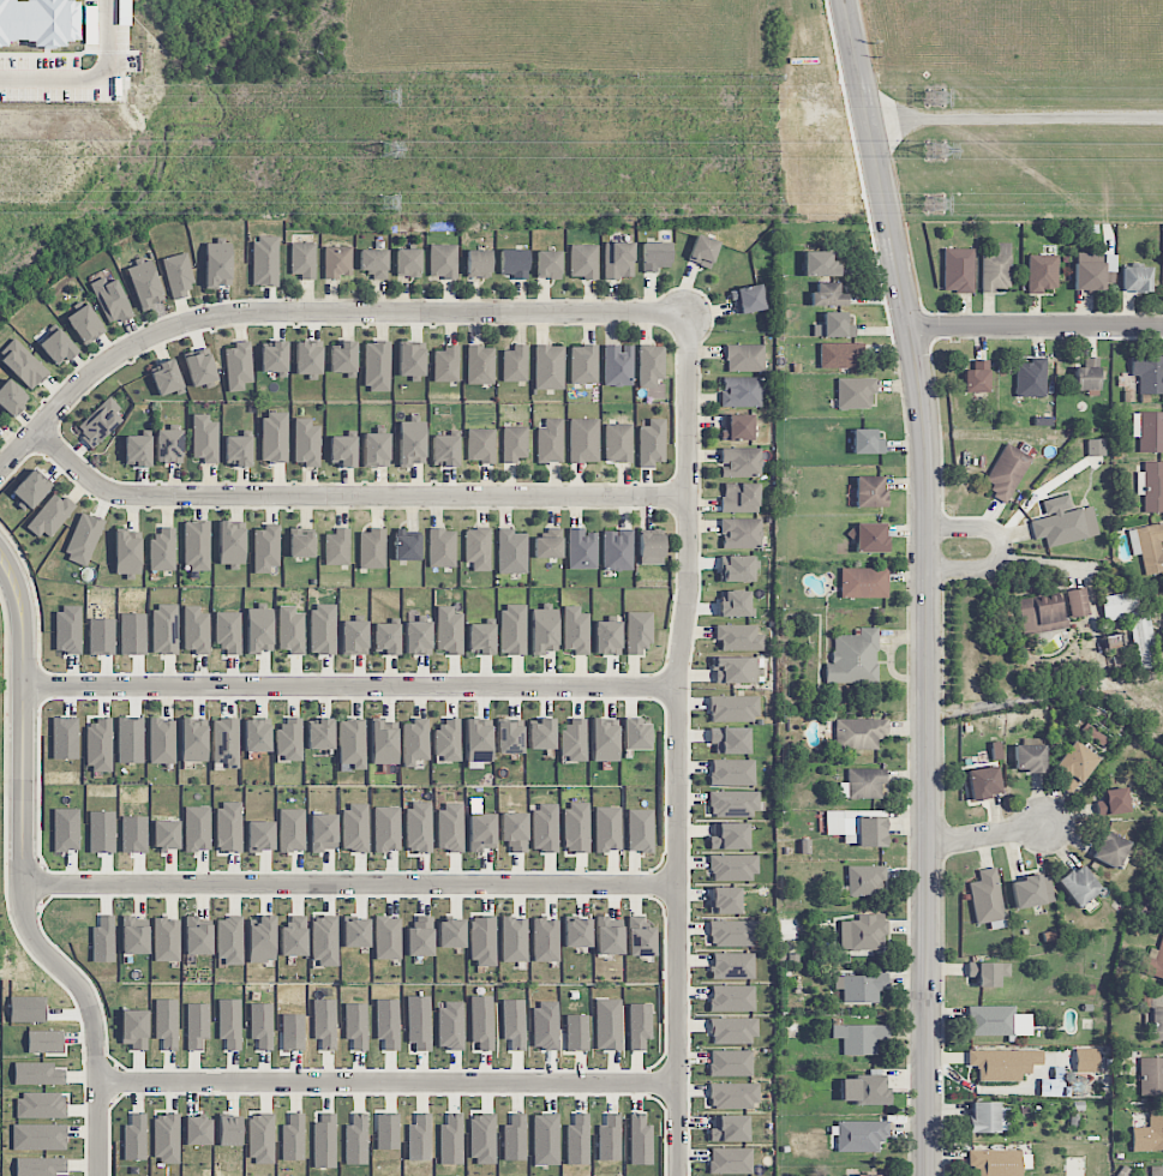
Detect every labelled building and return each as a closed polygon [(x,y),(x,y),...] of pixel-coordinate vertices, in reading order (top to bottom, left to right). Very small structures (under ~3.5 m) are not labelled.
[(63,45),(63,41),(79,41),(79,1),(63,1),(63,0),(0,0),(0,45),(63,45)] [(710,268),(719,242),(696,234),(687,261),(710,268)] [(278,238),(253,238),(253,286),(278,286),(278,238)] [(231,241),(205,242),(206,287),(232,287),(231,241)] [(634,278),(633,242),(604,243),(605,279),(634,278)] [(315,243),(291,243),(291,278),(316,278),(315,243)] [(670,243),(642,243),(643,273),(659,272),(658,268),(670,268),(670,243)] [(1009,243),(996,243),(996,254),(981,254),(982,291),(1010,290),(1009,243)] [(457,278),(457,245),(430,245),(429,278),(457,278)] [(597,245),(570,245),(571,279),(598,278),(597,245)] [(352,247),(325,246),(324,277),(352,277),(352,247)] [(387,250),(360,249),(360,270),(372,271),(372,280),(387,280),(387,250)] [(421,249),(397,249),(396,277),(421,277),(421,249)] [(974,249),(944,249),(943,293),(974,293),(974,249)] [(466,278),(491,278),(491,250),(466,250),(466,278)] [(527,279),(527,250),(500,250),(500,275),(512,275),(512,280),(527,279)] [(560,251),(537,251),(538,279),(561,279),(560,251)] [(830,251),(803,251),(804,277),(839,276),(838,262),(830,262),(830,251)] [(187,297),(186,287),(194,286),(188,253),(163,258),(171,300),(187,297)] [(1075,290),(1103,291),(1104,254),(1075,253),(1075,290)] [(1028,294),(1044,294),(1044,289),(1058,289),(1057,255),(1028,255),(1028,294)] [(149,258),(125,267),(141,311),(165,302),(149,258)] [(1121,292),(1150,292),(1151,267),(1122,267),(1121,292)] [(132,316),(116,278),(106,282),(104,277),(91,283),(109,326),(132,316)] [(810,306),(846,306),(846,294),(838,294),(838,282),(816,282),(816,291),(810,291),(810,306)] [(738,315),(766,308),(760,284),(732,290),(738,315)] [(104,333),(88,304),(66,316),(82,345),(104,333)] [(846,313),(823,313),(823,325),(813,325),(813,337),(855,337),(855,325),(846,325),(846,313)] [(57,367),(77,352),(59,328),(39,344),(57,367)] [(32,391),(49,372),(15,340),(0,355),(0,361),(32,391)] [(330,347),(330,375),(356,375),(356,340),(338,340),(338,347),(330,347)] [(254,383),(249,341),(234,343),(235,348),(225,349),(229,392),(245,391),(244,384),(254,383)] [(286,341),(271,341),(271,346),(261,346),(261,373),(287,372),(286,341)] [(391,392),(390,342),(365,343),(366,392),(391,392)] [(820,368),(853,368),(853,344),(820,343),(820,368)] [(321,344),(295,345),(296,375),(322,374),(321,344)] [(399,345),(399,376),(425,376),(425,349),(415,349),(415,345),(399,345)] [(459,382),(459,345),(444,345),(444,351),(434,351),(434,381),(459,382)] [(503,382),(528,382),(527,345),(513,345),(513,351),(503,351),(503,382)] [(535,389),(564,389),(564,345),(535,346),(535,389)] [(598,383),(597,345),(571,345),(571,384),(598,383)] [(632,386),(633,346),(605,345),(604,385),(632,386)] [(664,379),(664,346),(639,345),(639,388),(656,388),(656,379),(664,379)] [(764,345),(726,345),(727,372),(764,372),(764,345)] [(468,346),(467,384),(494,385),(495,347),(468,346)] [(194,388),(218,380),(208,349),(184,357),(194,388)] [(1139,394),(1162,394),(1162,357),(1131,356),(1131,376),(1139,376),(1139,394)] [(1046,358),(1030,358),(1030,363),(1016,363),(1016,407),(1033,407),(1033,397),(1045,397),(1046,358)] [(1074,390),(1098,390),(1099,358),(1083,358),(1083,367),(1074,367),(1074,390)] [(150,366),(158,396),(183,389),(175,360),(150,366)] [(988,361),(964,361),(965,393),(989,393),(988,361)] [(5,375),(0,380),(0,406),(12,418),(30,399),(5,375)] [(762,407),(762,378),(722,377),(721,406),(762,407)] [(837,379),(838,409),(871,409),(871,395),(877,395),(877,378),(837,379)] [(76,430),(94,448),(125,416),(106,398),(76,430)] [(263,463),(287,462),(287,412),(262,412),(263,463)] [(1132,413),(1132,437),(1139,437),(1139,453),(1162,453),(1162,412),(1132,413)] [(193,458),(203,458),(203,463),(219,463),(218,422),(209,422),(209,414),(193,415),(193,458)] [(723,415),(723,441),(753,440),(753,414),(723,415)] [(295,463),(305,463),(305,468),(321,467),(320,426),(311,426),(311,418),(295,419),(295,463)] [(399,422),(399,467),(413,467),(413,464),(425,464),(425,418),(409,418),(409,422),(399,422)] [(537,427),(537,463),(562,463),(563,419),(544,419),(544,427),(537,427)] [(599,419),(570,419),(570,463),(599,463),(599,419)] [(639,468),(655,468),(654,462),(665,462),(664,419),(648,419),(648,426),(638,426),(639,468)] [(606,463),(632,462),(632,424),(605,425),(606,463)] [(503,461),(528,461),(527,426),(503,427),(503,461)] [(494,429),(468,429),(467,463),(494,463),(494,429)] [(852,455),(885,454),(885,439),(875,439),(875,429),(852,429),(852,455)] [(182,430),(157,430),(157,462),(182,463),(182,430)] [(389,433),(363,433),(363,467),(389,467),(389,433)] [(458,467),(458,436),(432,435),(431,466),(458,467)] [(125,436),(125,467),(150,467),(151,437),(125,436)] [(251,436),(225,436),(225,466),(250,466),(251,436)] [(356,436),(330,436),(330,463),(341,463),(341,468),(356,468),(356,436)] [(1087,457),(1105,456),(1105,439),(1087,439),(1087,457)] [(990,495),(1005,504),(1033,459),(1007,443),(984,480),(995,487),(990,495)] [(721,465),(721,476),(762,476),(761,448),(721,449),(721,465)] [(1144,495),(1144,513),(1162,513),(1162,462),(1144,462),(1144,472),(1137,473),(1138,495),(1144,495)] [(52,487),(34,469),(9,493),(27,511),(52,487)] [(885,507),(884,476),(854,477),(855,508),(885,507)] [(758,483),(722,484),(723,513),(759,512),(758,483)] [(49,542),(75,505),(64,497),(62,501),(51,494),(28,527),(49,542)] [(1093,506),(1071,510),(1068,495),(1042,501),(1045,518),(1030,521),(1034,540),(1045,537),(1047,547),(1099,536),(1093,506)] [(105,522),(81,512),(63,557),(87,567),(105,522)] [(762,518),(721,520),(721,548),(762,547),(762,518)] [(209,521),(184,522),(184,570),(210,569),(209,521)] [(245,529),(232,529),(232,522),(219,521),(219,564),(244,565),(245,529)] [(279,567),(280,525),(264,524),(264,531),(255,530),(254,573),(270,574),(270,566),(279,567)] [(886,524),(852,524),(852,553),(886,553),(886,524)] [(1141,554),(1145,576),(1162,573),(1162,530),(1162,524),(1128,529),(1132,556),(1141,554)] [(150,571),(176,570),(175,528),(160,528),(160,537),(149,537),(150,571)] [(586,529),(569,528),(568,569),(597,570),(598,533),(585,533),(586,529)] [(325,534),(325,565),(349,565),(350,529),(334,529),(334,534),(325,534)] [(490,571),(491,529),(465,529),(465,562),(473,562),(473,571),(490,571)] [(499,574),(528,573),(527,533),(515,534),(515,529),(498,529),(499,574)] [(314,557),(314,530),(290,530),(289,557),(314,557)] [(359,569),(385,569),(385,530),(359,530),(359,569)] [(456,530),(429,530),(430,568),(456,568),(456,530)] [(632,571),(633,531),(604,530),(603,571),(632,571)] [(140,574),(140,536),(124,536),(124,532),(115,531),(115,574),(140,574)] [(639,531),(639,564),(664,564),(663,531),(639,531)] [(395,560),(420,560),(420,533),(395,533),(395,560)] [(534,558),(561,558),(561,537),(534,537),(534,558)] [(720,582),(753,582),(754,557),(720,556),(720,582)] [(887,599),(888,569),(841,568),(841,598),(887,599)] [(1090,615),(1085,588),(1067,591),(1071,618),(1090,615)] [(719,617),(752,617),(752,591),(719,590),(719,617)] [(1104,621),(1139,616),(1135,592),(1100,597),(1104,621)] [(1058,593),(1015,600),(1021,636),(1064,629),(1058,593)] [(177,654),(178,604),(153,604),(152,654),(177,654)] [(526,605),(501,605),(500,655),(525,655),(526,605)] [(209,613),(200,613),(200,606),(184,606),(184,650),(194,650),(194,655),(210,655),(209,613)] [(247,606),(247,654),(260,655),(260,651),(273,651),(273,607),(247,606)] [(304,613),(295,613),(295,606),(279,606),(279,650),(289,650),(289,655),(305,655),(304,613)] [(336,654),(335,606),(310,606),(310,655),(336,654)] [(462,614),(453,614),(453,606),(437,606),(437,653),(462,653),(462,614)] [(557,606),(541,606),(541,609),(532,610),(532,654),(558,653),(557,606)] [(589,614),(579,614),(579,606),(564,606),(564,650),(573,650),(573,655),(589,655),(589,614)] [(215,646),(225,647),(225,655),(240,655),(241,613),(216,612),(215,646)] [(652,612),(626,613),(627,655),(643,655),(643,646),(653,646),(652,612)] [(1137,668),(1156,667),(1151,615),(1132,617),(1137,668)] [(367,621),(341,621),(342,655),(368,655),(367,621)] [(431,622),(406,621),(405,655),(431,655),(431,622)] [(621,621),(594,621),(594,655),(621,654),(621,621)] [(373,624),(374,654),(400,653),(399,624),(373,624)] [(493,624),(468,624),(468,655),(494,654),(493,624)] [(757,625),(715,625),(715,640),(721,640),(721,650),(764,650),(764,635),(757,635),(757,625)] [(878,628),(859,628),(859,635),(833,635),(833,663),(825,663),(825,683),(878,684),(878,628)] [(715,683),(763,684),(764,658),(715,657),(715,683)] [(710,697),(710,721),(759,720),(759,696),(710,697)] [(112,718),(96,718),(96,725),(86,725),(85,770),(111,770),(112,718)] [(144,719),(118,718),(118,763),(143,763),(144,719)] [(239,719),(213,718),(213,768),(238,768),(239,719)] [(301,718),(285,719),(285,727),(276,727),(277,760),(303,759),(301,718)] [(403,724),(402,767),(414,767),(414,761),(427,761),(428,718),(412,718),(412,724),(403,724)] [(460,719),(444,718),(444,728),(434,727),(434,760),(460,761),(460,719)] [(624,750),(650,750),(649,724),(640,724),(639,718),(623,718),(624,750)] [(150,764),(175,764),(174,719),(149,720),(150,764)] [(307,749),(332,750),(333,719),(308,719),(307,749)] [(528,724),(529,750),(555,749),(554,719),(538,719),(538,724),(528,724)] [(586,719),(572,719),(572,728),(560,728),(560,756),(563,756),(563,762),(586,762),(586,719)] [(618,761),(617,726),(606,726),(605,719),(592,719),(593,762),(618,761)] [(887,719),(835,720),(836,750),(879,749),(879,734),(888,733),(887,719)] [(339,764),(352,764),(352,770),(365,770),(364,720),(338,720),(339,764)] [(466,763),(476,763),(476,768),(481,768),(481,762),(491,762),(491,720),(466,720),(466,763)] [(208,722),(182,721),(180,762),(206,763),(208,722)] [(270,722),(245,721),(244,751),(270,752),(270,722)] [(497,753),(522,754),(523,722),(497,721),(497,753)] [(371,764),(397,765),(397,722),(371,722),(371,764)] [(749,728),(709,728),(709,744),(715,744),(715,755),(749,754),(749,728)] [(1059,785),(1072,795),(1099,758),(1074,740),(1055,768),(1065,776),(1059,785)] [(1016,772),(1046,771),(1045,744),(1015,745),(1016,772)] [(755,761),(710,760),(710,786),(754,787),(755,761)] [(999,768),(968,769),(970,798),(1001,797),(999,768)] [(840,798),(881,799),(881,784),(886,784),(887,769),(848,769),(848,783),(840,783),(840,798)] [(1098,802),(1098,815),(1129,814),(1128,788),(1104,789),(1105,801),(1098,802)] [(757,817),(757,792),(710,791),(709,817),(757,817)] [(242,803),(218,802),(218,852),(241,852),(242,803)] [(589,852),(590,802),(565,802),(565,851),(589,852)] [(439,851),(463,852),(463,804),(440,803),(439,851)] [(406,804),(407,852),(432,852),(431,804),(406,804)] [(343,851),(368,852),(369,806),(343,805),(343,851)] [(558,806),(532,806),(533,852),(558,851),(558,806)] [(184,807),(185,851),(210,851),(210,807),(184,807)] [(399,807),(374,807),(375,852),(400,851),(399,807)] [(595,851),(621,852),(621,807),(596,807),(595,851)] [(305,809),(279,809),(280,852),(305,852),(305,809)] [(654,851),(653,809),(627,810),(629,852),(654,851)] [(885,810),(825,811),(825,835),(843,835),(843,843),(857,843),(857,847),(886,847),(885,810)] [(468,852),(483,853),(483,848),(495,848),(496,814),(470,813),(468,852)] [(526,813),(500,813),(501,842),(510,842),(510,853),(527,853),(526,813)] [(312,851),(338,851),(337,814),(311,815),(312,851)] [(179,848),(179,821),(152,821),(153,849),(179,848)] [(274,852),(274,822),(248,822),(248,851),(274,852)] [(748,824),(713,823),(713,836),(710,836),(709,849),(748,850),(748,824)] [(1119,869),(1129,841),(1103,832),(1093,860),(1119,869)] [(710,855),(710,881),(756,881),(756,855),(710,855)] [(1058,882),(1078,908),(1101,890),(1081,864),(1058,882)] [(886,866),(847,866),(847,896),(882,896),(882,881),(887,881),(886,866)] [(978,871),(979,881),(968,882),(975,924),(1004,920),(996,868),(978,871)] [(1050,874),(1021,877),(1021,881),(1011,882),(1014,908),(1053,904),(1050,874)] [(740,914),(740,887),(710,887),(710,914),(740,914)] [(114,915),(99,916),(99,927),(92,927),(92,962),(114,962),(114,915)] [(275,962),(274,915),(257,915),(257,926),(248,926),(249,962),(275,962)] [(628,957),(654,956),(654,927),(646,927),(646,915),(627,916),(628,957)] [(840,921),(840,951),(886,950),(885,915),(857,915),(857,921),(840,921)] [(280,956),(306,956),(307,916),(287,916),(287,927),(281,927),(280,956)] [(406,956),(432,957),(433,917),(415,916),(414,928),(407,928),(406,956)] [(242,965),(243,917),(217,917),(217,959),(224,959),(224,965),(242,965)] [(375,960),(401,959),(400,917),(374,917),(375,960)] [(527,962),(527,918),(502,917),(502,962),(527,962)] [(211,956),(212,919),(185,918),(184,955),(211,956)] [(496,918),(471,918),(471,967),(496,966),(496,918)] [(623,955),(622,918),(596,919),(597,955),(623,955)] [(122,954),(148,954),(148,919),(122,919),(122,954)] [(178,962),(179,919),(154,919),(153,962),(178,962)] [(343,919),(343,947),(369,948),(369,920),(343,919)] [(534,962),(559,962),(559,919),(534,919),(534,962)] [(591,920),(565,919),(564,947),(590,948),(591,920)] [(465,948),(464,920),(438,920),(439,948),(465,948)] [(709,921),(709,946),(759,945),(759,920),(709,921)] [(1139,972),(1162,979),(1162,934),(1162,933),(1158,950),(1147,947),(1139,972)] [(755,954),(712,953),(712,978),(754,979),(755,954)] [(1000,988),(1000,977),(1011,977),(1011,963),(968,962),(968,977),(977,977),(977,988),(1000,988)] [(879,1003),(878,989),(888,988),(888,975),(834,976),(834,989),(842,989),(842,1004),(879,1003)] [(755,1012),(755,986),(710,986),(710,1012),(755,1012)] [(1151,1031),(1162,1031),(1162,994),(1150,995),(1151,1031)] [(431,1051),(430,996),(409,996),(410,1051),(431,1051)] [(473,1051),(493,1051),(493,996),(472,996),(473,1051)] [(621,1050),(622,999),(597,998),(596,1050),(621,1050)] [(178,1000),(156,999),(155,1039),(162,1039),(162,1051),(177,1051),(178,1000)] [(240,999),(219,1000),(219,1040),(226,1039),(226,1051),(241,1051),(240,999)] [(335,999),(314,1000),(314,1040),(320,1040),(320,1051),(336,1051),(335,999)] [(399,1051),(398,999),(376,1000),(377,1039),(383,1039),(383,1051),(399,1051)] [(525,1000),(503,1000),(504,1040),(510,1040),(510,1051),(525,1051),(525,1000)] [(558,1049),(559,1001),(535,1001),(534,1049),(558,1049)] [(209,1003),(187,1004),(188,1051),(202,1050),(202,1039),(210,1039),(209,1003)] [(258,1051),(273,1051),(272,1003),(250,1004),(251,1039),(257,1039),(258,1051)] [(463,1050),(464,1004),(439,1003),(438,1049),(463,1050)] [(368,1004),(346,1004),(345,1039),(353,1039),(352,1051),(367,1051),(368,1004)] [(651,1040),(652,1004),(630,1004),(630,1051),(645,1051),(645,1039),(651,1040)] [(1015,1006),(968,1006),(968,1036),(1032,1035),(1032,1014),(1015,1014),(1015,1006)] [(148,1011),(122,1010),(121,1044),(131,1044),(131,1051),(147,1051),(148,1011)] [(304,1050),(304,1014),(282,1015),(282,1050),(304,1050)] [(588,1051),(588,1016),(567,1015),(566,1050),(588,1051)] [(756,1018),(710,1018),(710,1044),(756,1044),(756,1018)] [(889,1026),(832,1025),(832,1039),(842,1039),(842,1055),(877,1055),(877,1040),(889,1040),(889,1026)] [(27,1053),(62,1054),(63,1031),(27,1031),(27,1053)] [(1099,1073),(1099,1049),(1075,1049),(1076,1073),(1099,1073)] [(968,1051),(968,1066),(977,1066),(978,1082),(1021,1081),(1021,1074),(1031,1074),(1030,1065),(1043,1065),(1043,1050),(968,1051)] [(752,1077),(752,1051),(710,1051),(710,1077),(752,1077)] [(1139,1058),(1140,1097),(1162,1096),(1162,1058),(1139,1058)] [(14,1085),(65,1085),(65,1067),(54,1067),(54,1063),(14,1063),(14,1085)] [(885,1075),(853,1075),(853,1080),(841,1079),(840,1103),(889,1104),(889,1087),(884,1087),(885,1075)] [(1040,1096),(1062,1096),(1063,1080),(1040,1079),(1040,1096)] [(757,1109),(757,1083),(710,1083),(709,1109),(757,1109)] [(16,1119),(65,1118),(65,1093),(16,1093),(16,1119)] [(970,1104),(970,1133),(1007,1132),(1007,1103),(970,1104)] [(146,1113),(130,1113),(130,1125),(124,1125),(123,1160),(145,1160),(146,1113)] [(282,1160),(304,1160),(304,1113),(289,1113),(289,1125),(282,1125),(282,1160)] [(346,1165),(368,1165),(367,1113),(352,1113),(352,1125),(345,1125),(346,1165)] [(408,1160),(430,1161),(431,1113),(415,1113),(415,1125),(409,1125),(408,1160)] [(462,1113),(446,1113),(446,1125),(439,1125),(440,1165),(463,1164),(462,1113)] [(567,1164),(588,1164),(588,1113),(573,1114),(573,1125),(566,1125),(567,1164)] [(179,1164),(179,1114),(155,1114),(155,1164),(179,1164)] [(274,1114),(249,1115),(250,1164),(275,1164),(274,1114)] [(335,1168),(336,1114),(321,1114),(320,1122),(314,1122),(314,1168),(335,1168)] [(399,1149),(398,1114),(377,1114),(377,1149),(399,1149)] [(471,1165),(495,1164),(495,1114),(471,1114),(471,1165)] [(533,1115),(534,1165),(559,1165),(558,1114),(533,1115)] [(651,1165),(651,1125),(644,1125),(644,1114),(630,1114),(630,1165),(651,1165)] [(1149,1115),(1149,1122),(1132,1123),(1132,1151),(1162,1151),(1162,1114),(1149,1115)] [(598,1160),(620,1161),(621,1115),(605,1115),(605,1127),(598,1127),(598,1160)] [(748,1115),(713,1116),(713,1129),(709,1129),(709,1142),(748,1141),(748,1115)] [(219,1146),(241,1146),(240,1116),(219,1117),(219,1146)] [(505,1160),(525,1160),(524,1116),(504,1116),(505,1160)] [(211,1117),(185,1117),(184,1145),(211,1146),(211,1117)] [(874,1151),(874,1142),(888,1142),(887,1121),(836,1122),(836,1152),(874,1151)] [(12,1150),(66,1150),(66,1125),(13,1124),(12,1150)] [(752,1175),(753,1149),(710,1148),(709,1174),(752,1175)] [(1021,1150),(968,1151),(968,1168),(979,1168),(979,1175),(1022,1175),(1021,1150)] [(55,1173),(67,1173),(67,1158),(16,1158),(16,1175),(55,1175),(55,1173)] [(1150,1167),(1150,1175),(1162,1175),(1162,1166),(1150,1167)]
